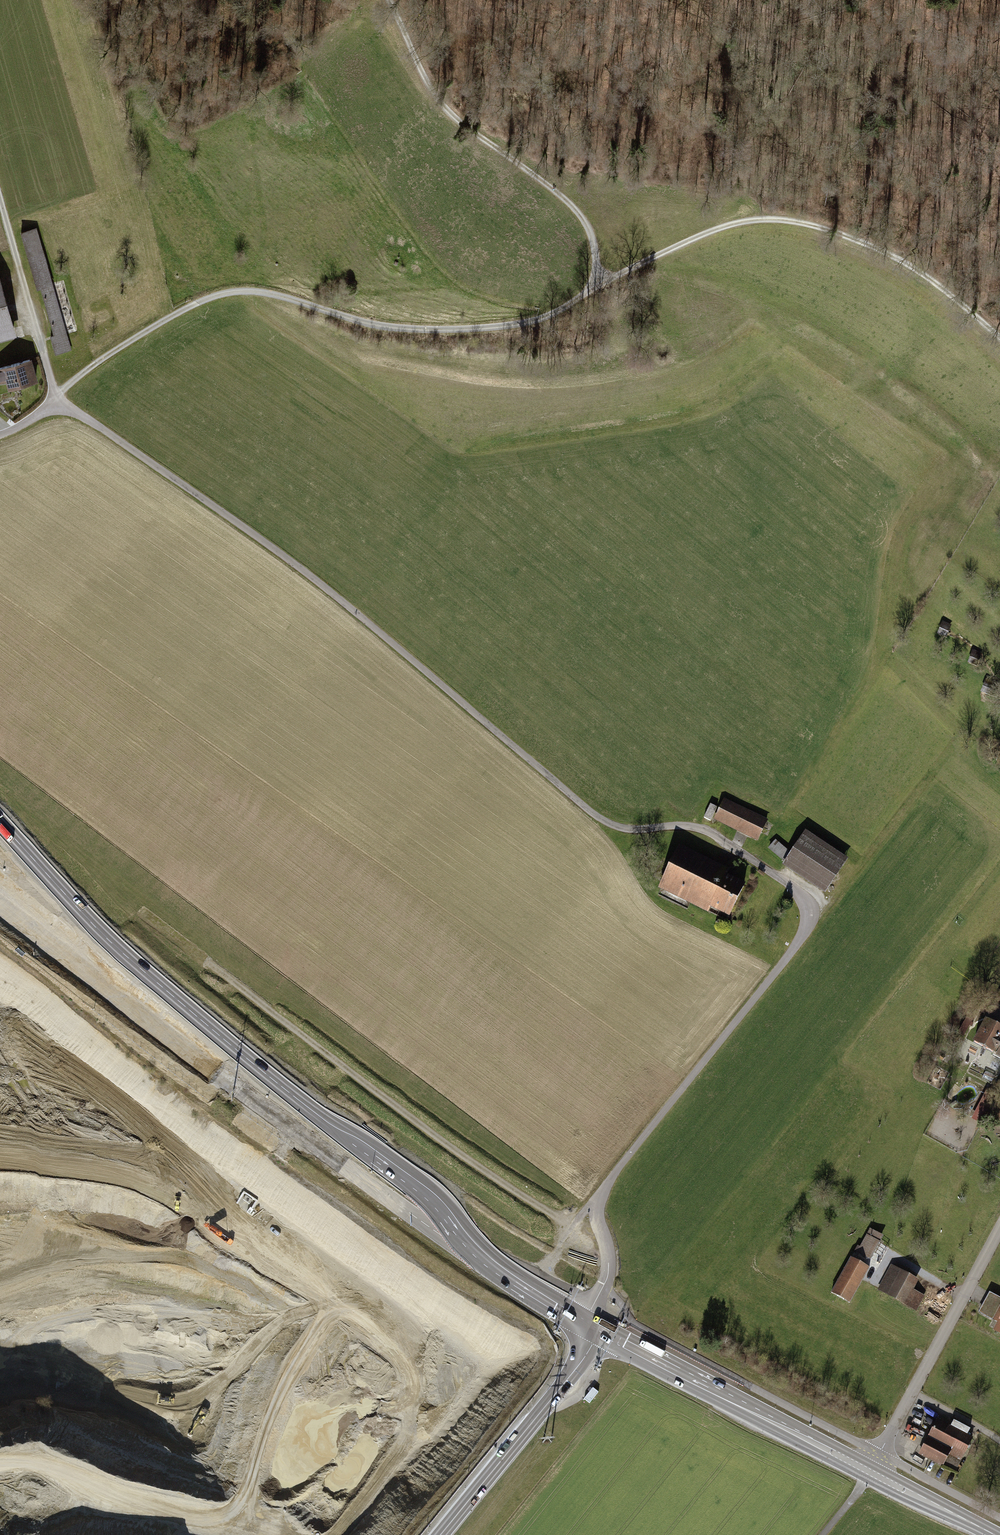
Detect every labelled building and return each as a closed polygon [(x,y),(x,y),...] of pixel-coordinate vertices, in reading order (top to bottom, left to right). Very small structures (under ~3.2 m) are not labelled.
[(35,229),(24,232),(58,353),(69,350),(35,229)] [(11,335),(0,293),(0,338),(11,335)] [(0,369),(0,382),(7,380),(10,389),(36,382),(30,361),(0,369)] [(951,625),(940,621),(935,635),(946,639),(951,625)] [(979,653),(969,649),(964,663),(974,667),(979,653)] [(992,683),(982,679),(976,694),(987,697),(992,683)] [(725,802),(716,820),(756,839),(765,822),(725,802)] [(704,817),(710,820),(717,808),(711,805),(704,817)] [(786,863),(784,866),(825,893),(846,861),(805,834),(792,854),(786,863)] [(786,863),(792,854),(776,840),(769,848),(786,863)] [(681,849),(662,888),(727,920),(744,886),(725,877),(727,872),(681,849)] [(999,1059),(999,1029),(986,1021),(975,1042),(994,1052),(993,1055),(999,1059)] [(871,1229),(859,1252),(869,1258),(881,1235),(871,1229)] [(851,1258),(832,1293),(850,1302),(869,1267),(851,1258)] [(894,1267),(882,1290),(915,1309),(922,1296),(911,1290),(917,1279),(894,1267)] [(989,1292),(983,1305),(990,1309),(987,1315),(999,1322),(999,1298),(989,1292)] [(598,1392),(593,1388),(584,1399),(590,1403),(598,1392)] [(938,1420),(920,1453),(943,1466),(950,1452),(962,1458),(972,1439),(938,1420)]
